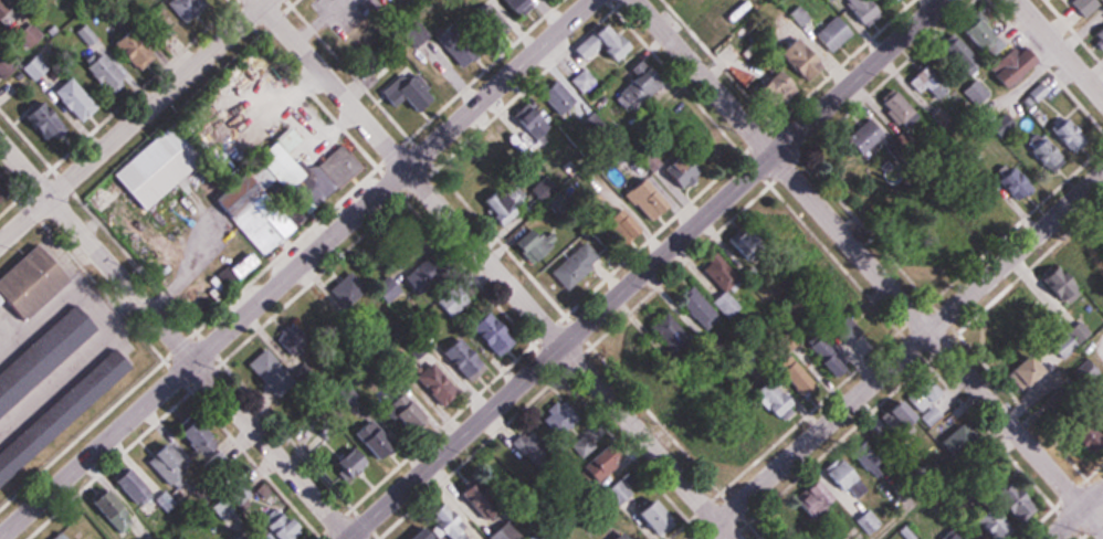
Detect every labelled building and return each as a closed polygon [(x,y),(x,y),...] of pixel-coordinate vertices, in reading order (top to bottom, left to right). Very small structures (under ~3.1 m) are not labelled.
[(190,25),(210,5),(206,0),(176,0),(170,6),(190,25)] [(539,0),(507,0),(525,18),(541,2),(539,0)] [(716,0),(695,0),(704,10),(716,0)] [(723,31),(747,9),(739,0),(725,0),(708,16),(723,31)] [(875,0),(845,0),(871,26),(886,11),(875,0)] [(476,15),(491,36),(506,26),(492,5),(476,15)] [(1004,36),(979,10),(960,29),(986,55),(1004,36)] [(858,34),(840,15),(818,35),(836,54),(858,34)] [(459,17),(438,41),(470,69),(491,45),(459,17)] [(602,38),(614,63),(638,52),(626,26),(602,38)] [(117,43),(138,73),(158,58),(137,29),(117,43)] [(830,68),(803,36),(784,52),(811,84),(830,68)] [(943,51),(967,74),(980,59),(957,37),(943,51)] [(993,73),(1013,88),(1039,56),(1029,48),(1023,55),(1014,48),(993,73)] [(88,69),(114,98),(131,83),(105,54),(88,69)] [(634,115),(668,81),(649,61),(614,96),(634,115)] [(944,81),(931,63),(908,78),(921,97),(944,81)] [(599,81),(586,67),(572,81),(584,95),(599,81)] [(440,101),(413,68),(388,88),(400,103),(410,96),(424,114),(440,101)] [(802,87),(784,70),(770,86),(788,103),(802,87)] [(101,110),(75,77),(56,92),(82,125),(101,110)] [(543,92),(565,118),(581,104),(559,78),(543,92)] [(964,90),(976,107),(991,97),(979,80),(964,90)] [(921,120),(904,90),(887,99),(904,130),(921,120)] [(73,135),(48,103),(28,118),(53,151),(73,135)] [(546,138),(549,114),(527,111),(524,135),(546,138)] [(1052,127),(1071,153),(1089,140),(1070,114),(1052,127)] [(118,175),(150,211),(210,158),(178,122),(118,175)] [(1030,143),(1052,173),(1067,162),(1045,132),(1030,143)] [(290,151),(301,143),(294,133),(261,156),(287,191),(308,176),(290,151)] [(364,167),(343,145),(321,167),(342,189),(364,167)] [(707,169),(689,151),(668,172),(686,190),(707,169)] [(997,177),(1023,203),(1038,187),(1013,162),(997,177)] [(631,189),(649,226),(671,216),(654,179),(631,189)] [(522,216),(508,187),(485,199),(500,227),(522,216)] [(236,221),(267,257),(300,227),(269,192),(236,221)] [(727,241),(752,263),(768,245),(743,223),(727,241)] [(572,291),(608,256),(590,237),(553,272),(572,291)] [(11,300),(29,321),(75,279),(43,243),(0,282),(0,309),(11,300)] [(243,281),(264,263),(253,250),(232,268),(243,281)] [(703,269),(723,294),(715,300),(729,319),(743,308),(730,292),(744,281),(723,254),(703,269)] [(1042,277),(1065,305),(1084,289),(1061,261),(1042,277)] [(369,287),(351,271),(332,291),(351,308),(369,287)] [(721,316),(693,285),(677,298),(705,330),(721,316)] [(318,335),(334,323),(319,303),(303,316),(318,335)] [(520,342),(496,313),(476,329),(500,358),(520,342)] [(652,329),(676,354),(693,338),(669,313),(652,329)] [(1014,347),(1017,323),(992,321),(989,345),(1014,347)] [(474,382),(490,366),(461,337),(445,353),(474,382)] [(134,367),(118,349),(33,425),(50,443),(134,367)] [(295,389),(273,352),(255,362),(277,400),(295,389)] [(807,399),(821,386),(787,352),(774,365),(807,399)] [(40,403),(39,379),(28,380),(27,361),(2,363),(5,408),(28,407),(28,403),(40,403)] [(435,362),(417,377),(446,409),(463,393),(435,362)] [(796,407),(770,378),(753,393),(780,422),(796,407)] [(944,412),(918,386),(901,402),(926,429),(944,412)] [(415,440),(429,428),(402,398),(388,410),(415,440)] [(584,425),(570,399),(543,414),(557,440),(584,425)] [(206,464),(225,451),(205,421),(186,434),(206,464)] [(944,444),(960,460),(982,439),(965,422),(944,444)] [(532,454),(525,436),(514,441),(521,458),(532,454)] [(150,462),(180,493),(194,479),(165,448),(150,462)] [(374,463),(359,448),(340,465),(355,481),(374,463)] [(603,479),(621,458),(610,448),(592,469),(603,479)] [(515,471),(510,451),(486,457),(492,478),(515,471)] [(877,476),(888,469),(879,454),(868,460),(877,476)] [(870,492),(850,460),(833,470),(852,502),(870,492)] [(140,509),(155,498),(135,469),(120,480),(140,509)] [(836,505),(819,486),(799,504),(816,522),(836,505)] [(1041,509),(1019,486),(978,524),(992,538),(1009,538),(1041,509)] [(657,500),(639,520),(660,538),(662,538),(679,520),(657,500)] [(783,538),(806,538),(813,530),(789,510),(772,530),(783,538)] [(870,534),(880,525),(870,514),(860,523),(870,534)] [(296,517),(283,533),(290,538),(298,538),(308,527),(296,517)] [(239,526),(229,538),(257,538),(239,526)] [(570,538),(594,538),(582,527),(570,538)] [(67,529),(51,538),(73,538),(67,529)] [(625,530),(616,538),(635,538),(625,530)]
